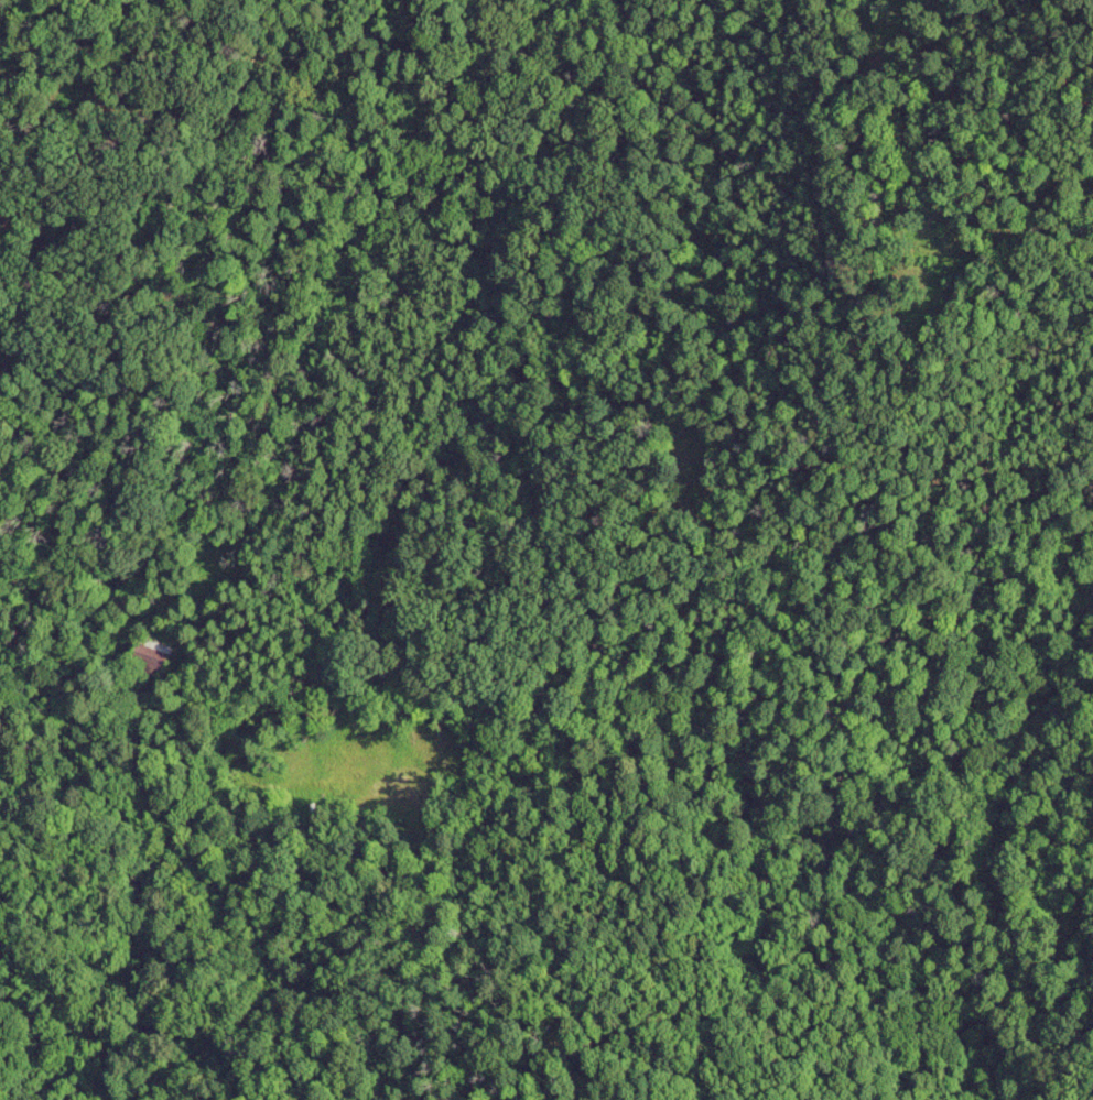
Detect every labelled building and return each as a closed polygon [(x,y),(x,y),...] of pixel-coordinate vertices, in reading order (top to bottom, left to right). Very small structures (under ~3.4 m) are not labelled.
[(141,654),(147,660),(160,647),(154,642),(141,654)]
